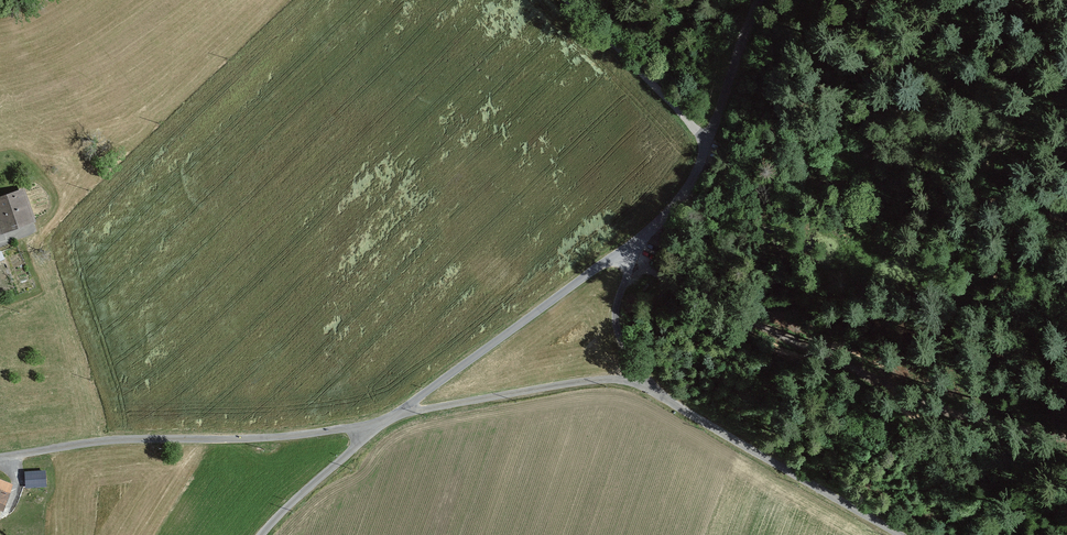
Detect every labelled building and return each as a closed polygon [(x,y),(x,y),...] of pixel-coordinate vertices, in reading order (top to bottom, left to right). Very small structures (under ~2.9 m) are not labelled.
[(0,197),(0,235),(36,223),(25,189),(0,197)] [(47,472),(25,473),(26,490),(48,489),(47,472)] [(3,512),(14,484),(0,478),(0,511),(3,512)]
